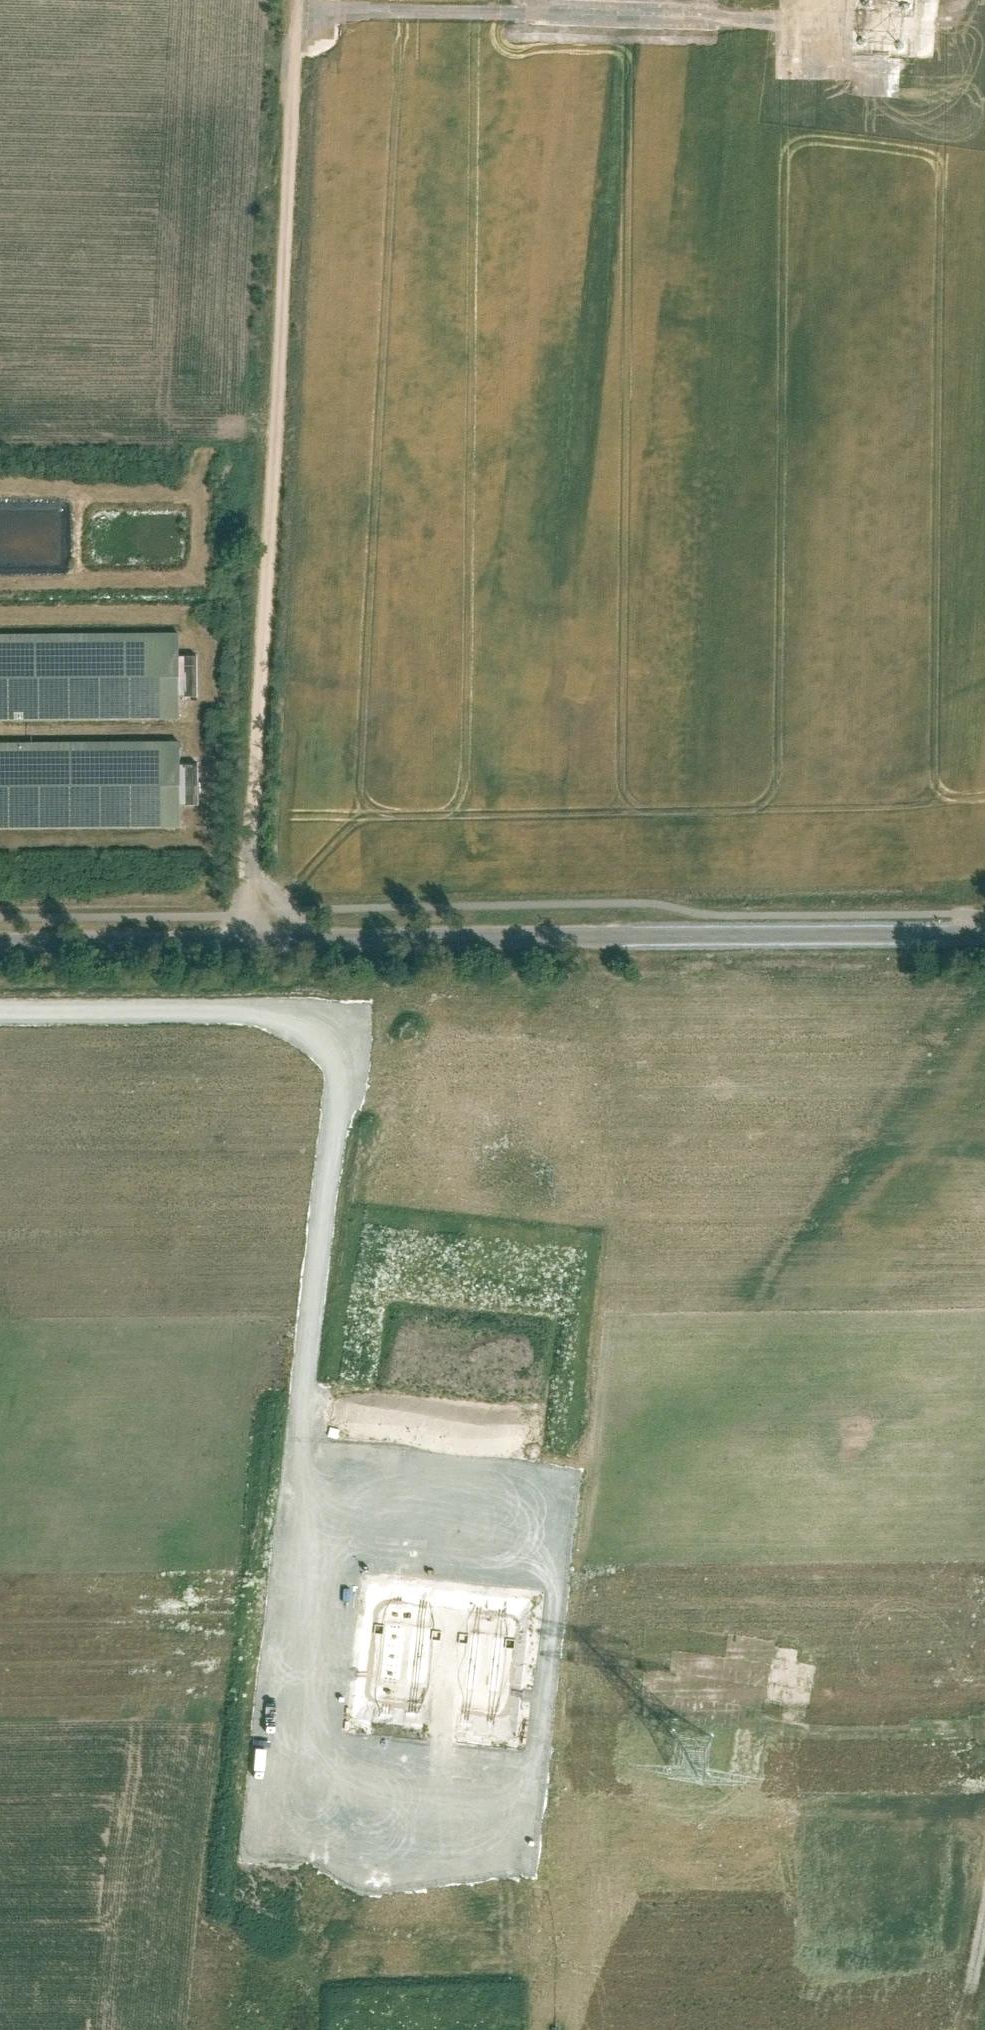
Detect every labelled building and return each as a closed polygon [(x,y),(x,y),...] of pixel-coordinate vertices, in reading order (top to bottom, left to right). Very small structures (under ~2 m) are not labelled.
[(24,655),(24,633),(0,633),(0,655),(24,655)] [(109,718),(191,717),(190,633),(83,635),(83,648),(96,648),(96,657),(96,675),(119,675),(119,701),(109,702),(109,718)] [(192,825),(191,739),(38,742),(38,766),(52,765),(53,784),(80,784),(81,827),(192,825)]
